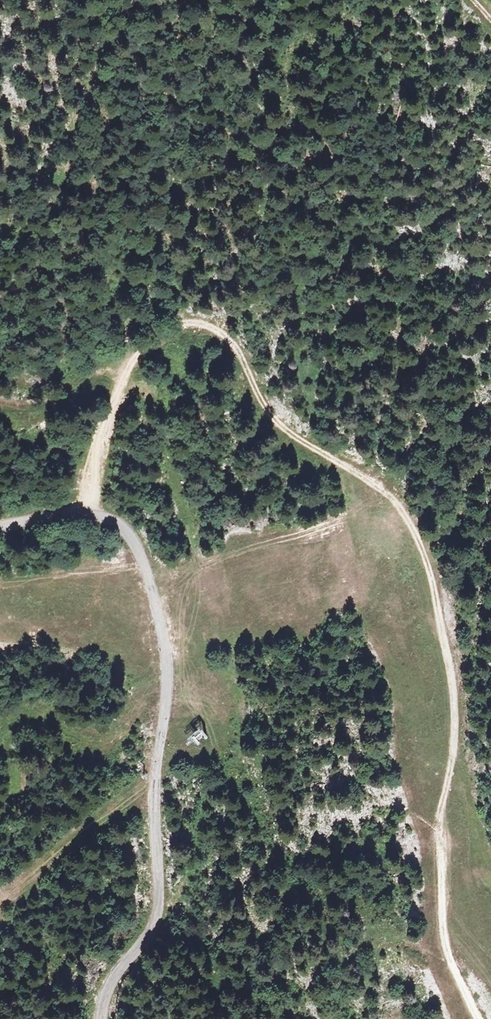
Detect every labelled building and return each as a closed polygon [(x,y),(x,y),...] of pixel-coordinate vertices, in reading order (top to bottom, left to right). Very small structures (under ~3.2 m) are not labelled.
[(197,745),(207,738),(202,730),(192,737),(197,745)]
